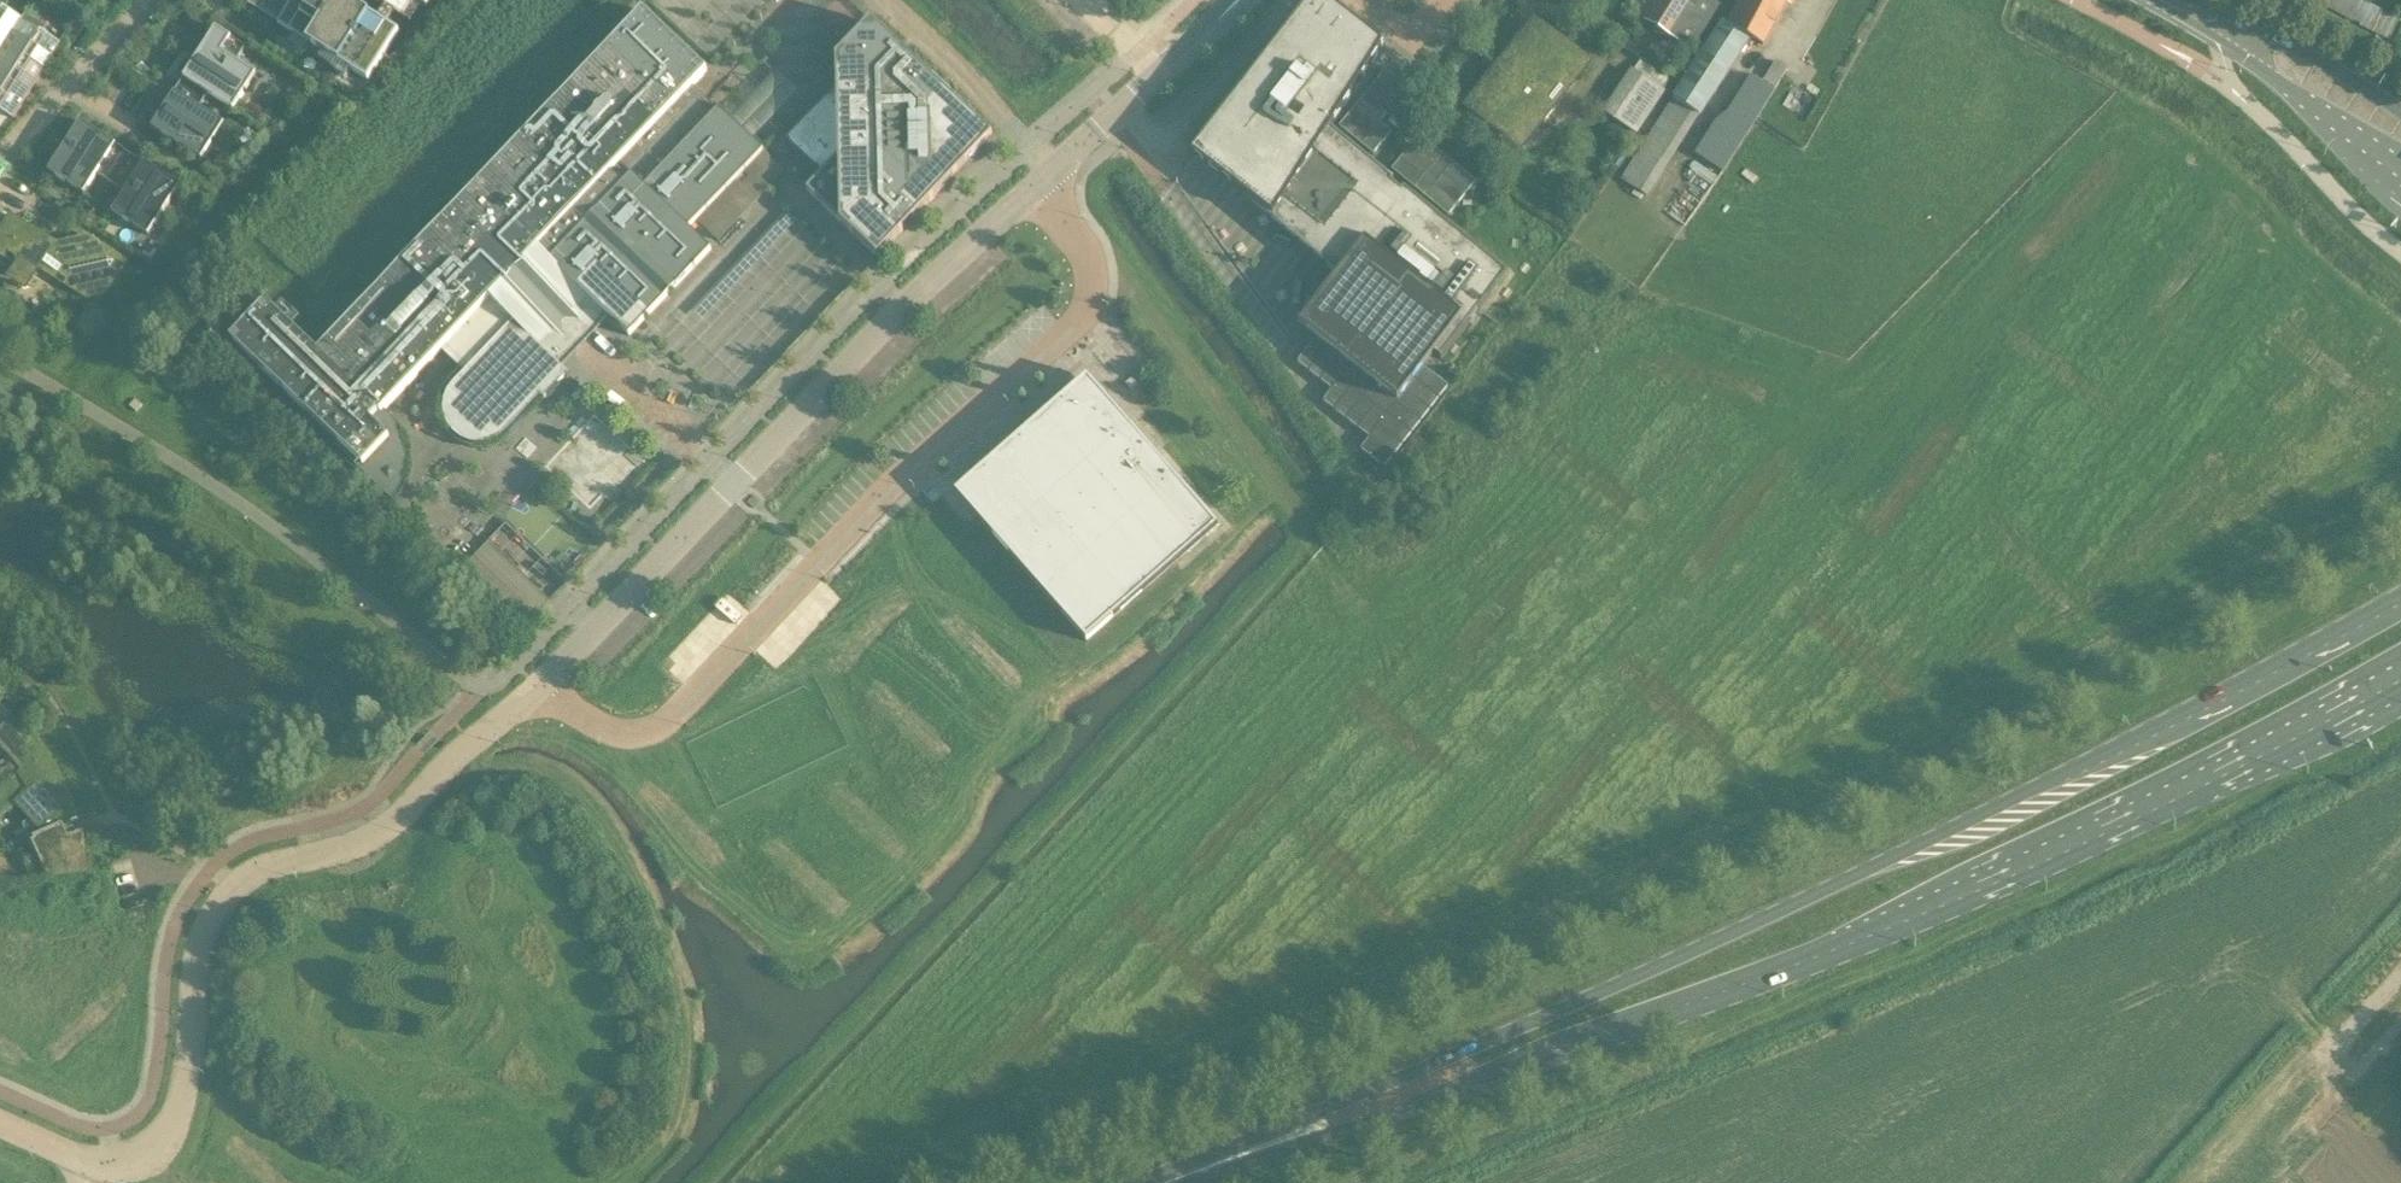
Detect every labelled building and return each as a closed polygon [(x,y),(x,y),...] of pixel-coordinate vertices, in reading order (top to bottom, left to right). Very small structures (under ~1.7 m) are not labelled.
[(27,14),(26,13),(22,20),(5,9),(9,3),(4,0),(0,0),(0,56),(27,14)] [(399,33),(347,0),(244,0),(279,22),(279,23),(278,24),(278,25),(368,82),(369,81),(399,33)] [(422,4),(427,7),(431,0),(378,0),(411,21),(422,4)] [(1190,152),(1196,157),(1320,254),(1317,258),(1327,266),(1290,314),(1389,391),(1424,346),(1441,360),(1508,274),(1331,129),(1381,49),(1384,45),(1326,0),(1311,0),(1232,101),(1225,97),(1190,152)] [(1621,179),(1647,196),(1699,115),(1702,117),(1751,41),(1763,46),(1787,0),(1740,0),(1726,26),(1722,24),(1621,179)] [(1635,16),(1691,50),(1718,6),(1709,0),(1644,0),(1635,16)] [(2309,3),(2319,8),(2322,2),(2390,40),(2400,21),(2362,0),(2311,0),(2309,3)] [(267,302),(231,340),(339,443),(338,444),(391,495),(395,489),(399,482),(402,474),(403,462),(403,455),(402,449),(398,438),(392,427),(395,426),(394,425),(382,413),(441,350),(464,372),(453,384),(447,391),(444,400),(443,410),(444,419),(448,428),(454,435),(462,440),(471,444),(480,445),(489,443),(498,439),(505,434),(541,396),(544,399),(569,373),(558,363),(606,314),(630,337),(712,250),(689,229),(764,150),(719,108),(717,110),(693,86),(707,71),(643,12),(319,352),(267,302)] [(0,56),(0,58),(37,82),(61,45),(42,33),(46,27),(34,19),(35,19),(27,14),(0,56)] [(822,175),(807,191),(878,259),(993,137),(872,22),(836,59),(837,84),(784,140),(822,175)] [(1502,64),(1467,107),(1512,143),(1534,116),(1543,123),(1556,107),(1547,100),(1556,89),(1562,93),(1586,64),(1538,26),(1506,67),(1502,64)] [(216,27),(182,80),(196,89),(207,96),(209,94),(233,110),(256,74),(237,61),(246,47),(216,27)] [(13,119),(37,82),(0,58),(0,110),(13,119)] [(1720,117),(1694,155),(1724,172),(1776,89),(1775,89),(1788,69),(1776,61),(1763,81),(1752,73),(1722,118),(1720,117)] [(1631,69),(1602,113),(1637,135),(1666,91),(1631,69)] [(1386,70),(1339,127),(1373,154),(1392,132),(1381,122),(1408,88),(1386,70)] [(182,80),(152,127),(202,159),(225,123),(200,108),(207,96),(196,89),(182,80)] [(80,121),(48,171),(84,194),(97,174),(125,193),(129,189),(146,163),(80,121)] [(1419,135),(1392,170),(1448,216),(1476,182),(1419,135)] [(125,193),(113,212),(114,213),(148,235),(180,185),(146,163),(129,189),(125,193)] [(60,244),(53,245),(52,244),(11,217),(0,234),(0,269),(13,278),(11,281),(22,288),(30,287),(37,275),(34,273),(41,262),(58,273),(67,260),(58,254),(61,249),(60,244)] [(58,273),(56,275),(87,295),(104,292),(121,264),(123,261),(120,258),(82,234),(74,247),(67,243),(60,244),(61,249),(58,254),(67,260),(58,273)] [(1316,337),(1296,361),(1332,389),(1323,401),(1370,437),(1360,449),(1383,467),(1448,386),(1424,367),(1398,401),(1316,337)] [(1217,526),(1087,378),(956,494),(1085,641),(1217,526)] [(494,538),(466,563),(521,624),(549,598),(494,538)] [(19,801),(32,816),(24,824),(37,853),(37,854),(26,859),(29,875),(40,874),(46,873),(48,877),(89,872),(85,835),(78,837),(76,834),(76,833),(71,821),(78,818),(73,804),(75,803),(62,773),(49,750),(34,734),(39,726),(20,709),(10,723),(0,715),(0,744),(12,760),(0,771),(0,816),(19,801)]
